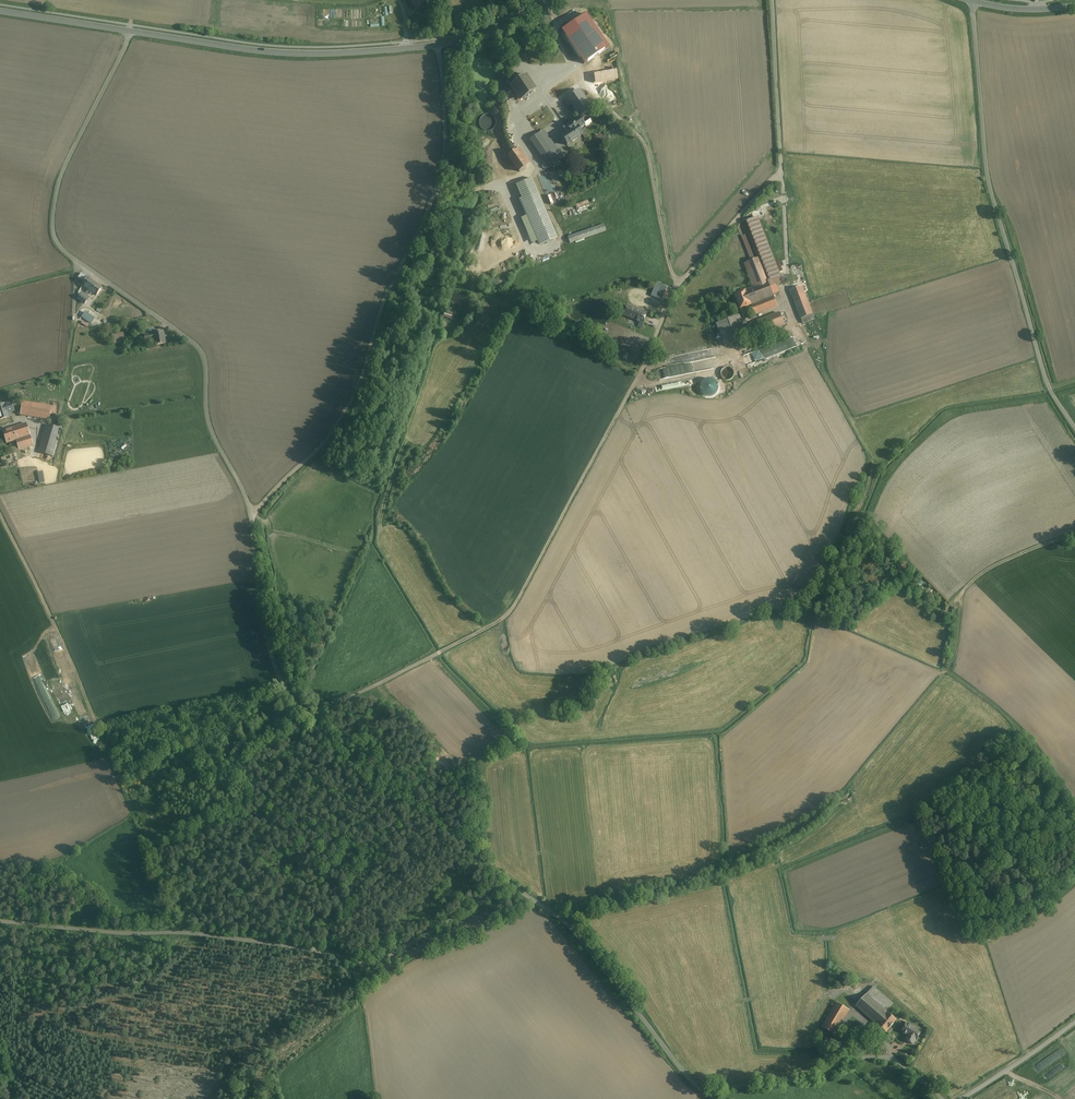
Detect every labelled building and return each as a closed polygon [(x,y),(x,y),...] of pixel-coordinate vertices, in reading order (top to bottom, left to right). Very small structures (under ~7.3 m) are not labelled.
[(410,1),(417,9),(426,0),(410,0),(410,1)] [(586,17),(562,35),(585,64),(608,47),(586,17)] [(563,69),(542,84),(554,100),(575,85),(563,69)] [(525,76),(510,86),(519,100),(533,91),(535,90),(525,76)] [(579,118),(580,118),(582,116),(590,110),(577,91),(566,99),(579,118)] [(497,125),(489,114),(481,119),(489,131),(497,125)] [(582,116),(580,118),(584,125),(585,127),(591,123),(588,117),(584,120),(582,116)] [(579,118),(566,127),(569,131),(561,137),(567,146),(582,135),(578,129),(584,125),(580,118),(579,118)] [(539,146),(535,148),(549,167),(562,158),(550,141),(541,148),(539,146)] [(515,151),(508,156),(519,172),(526,167),(515,151)] [(532,179),(516,185),(526,210),(525,210),(535,233),(537,233),(542,245),(557,238),(532,179)] [(590,206),(588,201),(576,204),(577,210),(590,206)] [(745,265),(753,288),(768,282),(770,288),(783,283),(758,218),(747,222),(761,259),(745,265)] [(604,225),(567,237),(570,243),(606,231),(604,225)] [(797,265),(802,264),(802,263),(791,265),(793,275),(799,274),(797,265)] [(87,278),(82,285),(89,291),(94,283),(87,278)] [(753,288),(745,291),(751,306),(755,315),(777,307),(770,288),(768,282),(753,288)] [(94,283),(89,291),(96,296),(102,289),(94,283)] [(801,286),(790,291),(801,319),(812,314),(801,286)] [(666,290),(660,287),(657,295),(663,298),(666,290)] [(745,291),(735,295),(740,310),(751,306),(745,291)] [(82,293),(78,299),(85,304),(89,299),(82,293)] [(647,313),(627,306),(623,315),(643,323),(647,313)] [(446,311),(444,317),(453,320),(455,314),(446,311)] [(82,318),(92,324),(96,318),(85,312),(82,318)] [(780,313),(758,322),(762,334),(785,325),(780,313)] [(739,315),(716,324),(725,346),(748,338),(739,315)] [(124,332),(114,334),(116,344),(126,342),(124,332)] [(163,332),(144,335),(145,341),(154,339),(155,345),(165,343),(163,332)] [(724,368),(724,378),(733,378),(733,368),(724,368)] [(23,401),(20,415),(49,420),(50,415),(55,415),(56,407),(23,401)] [(0,405),(0,420),(9,417),(8,412),(15,410),(12,402),(5,404),(5,403),(0,405)] [(54,427),(47,425),(39,452),(52,456),(61,425),(55,423),(54,427)] [(26,424),(3,431),(7,443),(16,441),(17,444),(11,446),(13,452),(33,446),(26,424)] [(873,986),(856,1007),(887,1032),(896,1020),(886,1011),(893,1003),(873,986)] [(837,1003),(822,1027),(834,1034),(849,1010),(837,1003)] [(907,1022),(902,1032),(908,1035),(906,1040),(914,1045),(922,1031),(907,1022)]
